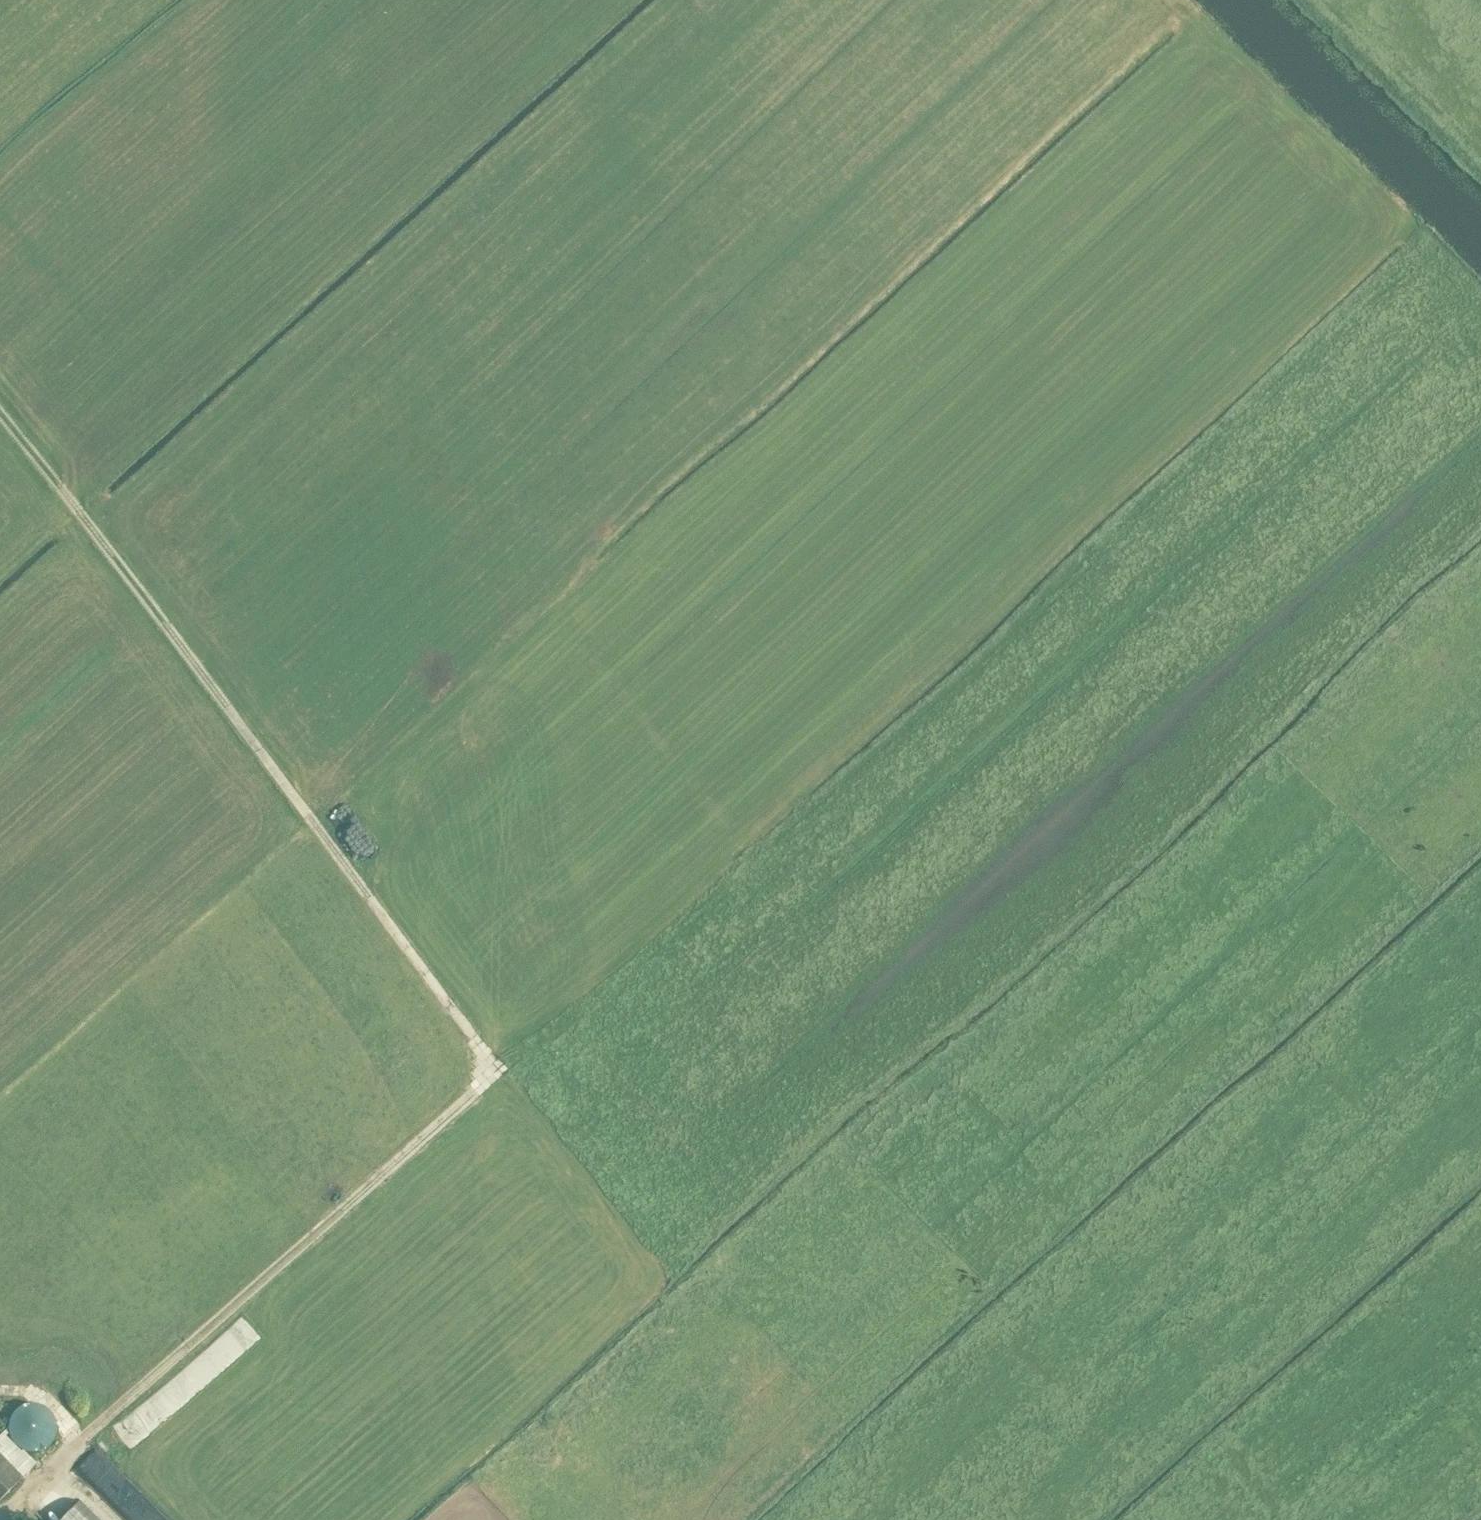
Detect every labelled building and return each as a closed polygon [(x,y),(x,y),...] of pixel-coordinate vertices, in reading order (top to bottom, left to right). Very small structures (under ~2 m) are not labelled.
[(0,1432),(0,1451),(21,1471),(32,1459),(2,1430),(0,1432)] [(95,1440),(72,1461),(81,1471),(104,1450),(95,1440)] [(22,1476),(0,1454),(0,1498),(22,1476)] [(111,1501),(125,1489),(131,1497),(136,1493),(103,1455),(85,1471),(111,1501)] [(144,1499),(128,1516),(133,1519),(165,1519),(144,1499)]
